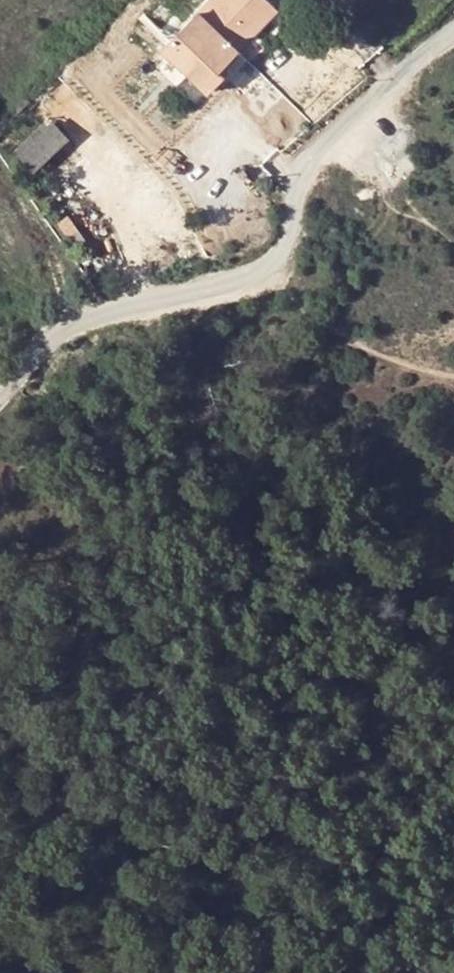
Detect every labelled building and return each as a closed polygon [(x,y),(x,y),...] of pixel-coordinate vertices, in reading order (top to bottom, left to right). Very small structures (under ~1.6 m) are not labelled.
[(277,10),(267,0),(212,0),(165,48),(208,91),(225,75),(220,70),(277,10)] [(17,147),(37,170),(72,137),(52,115),(17,147)]
